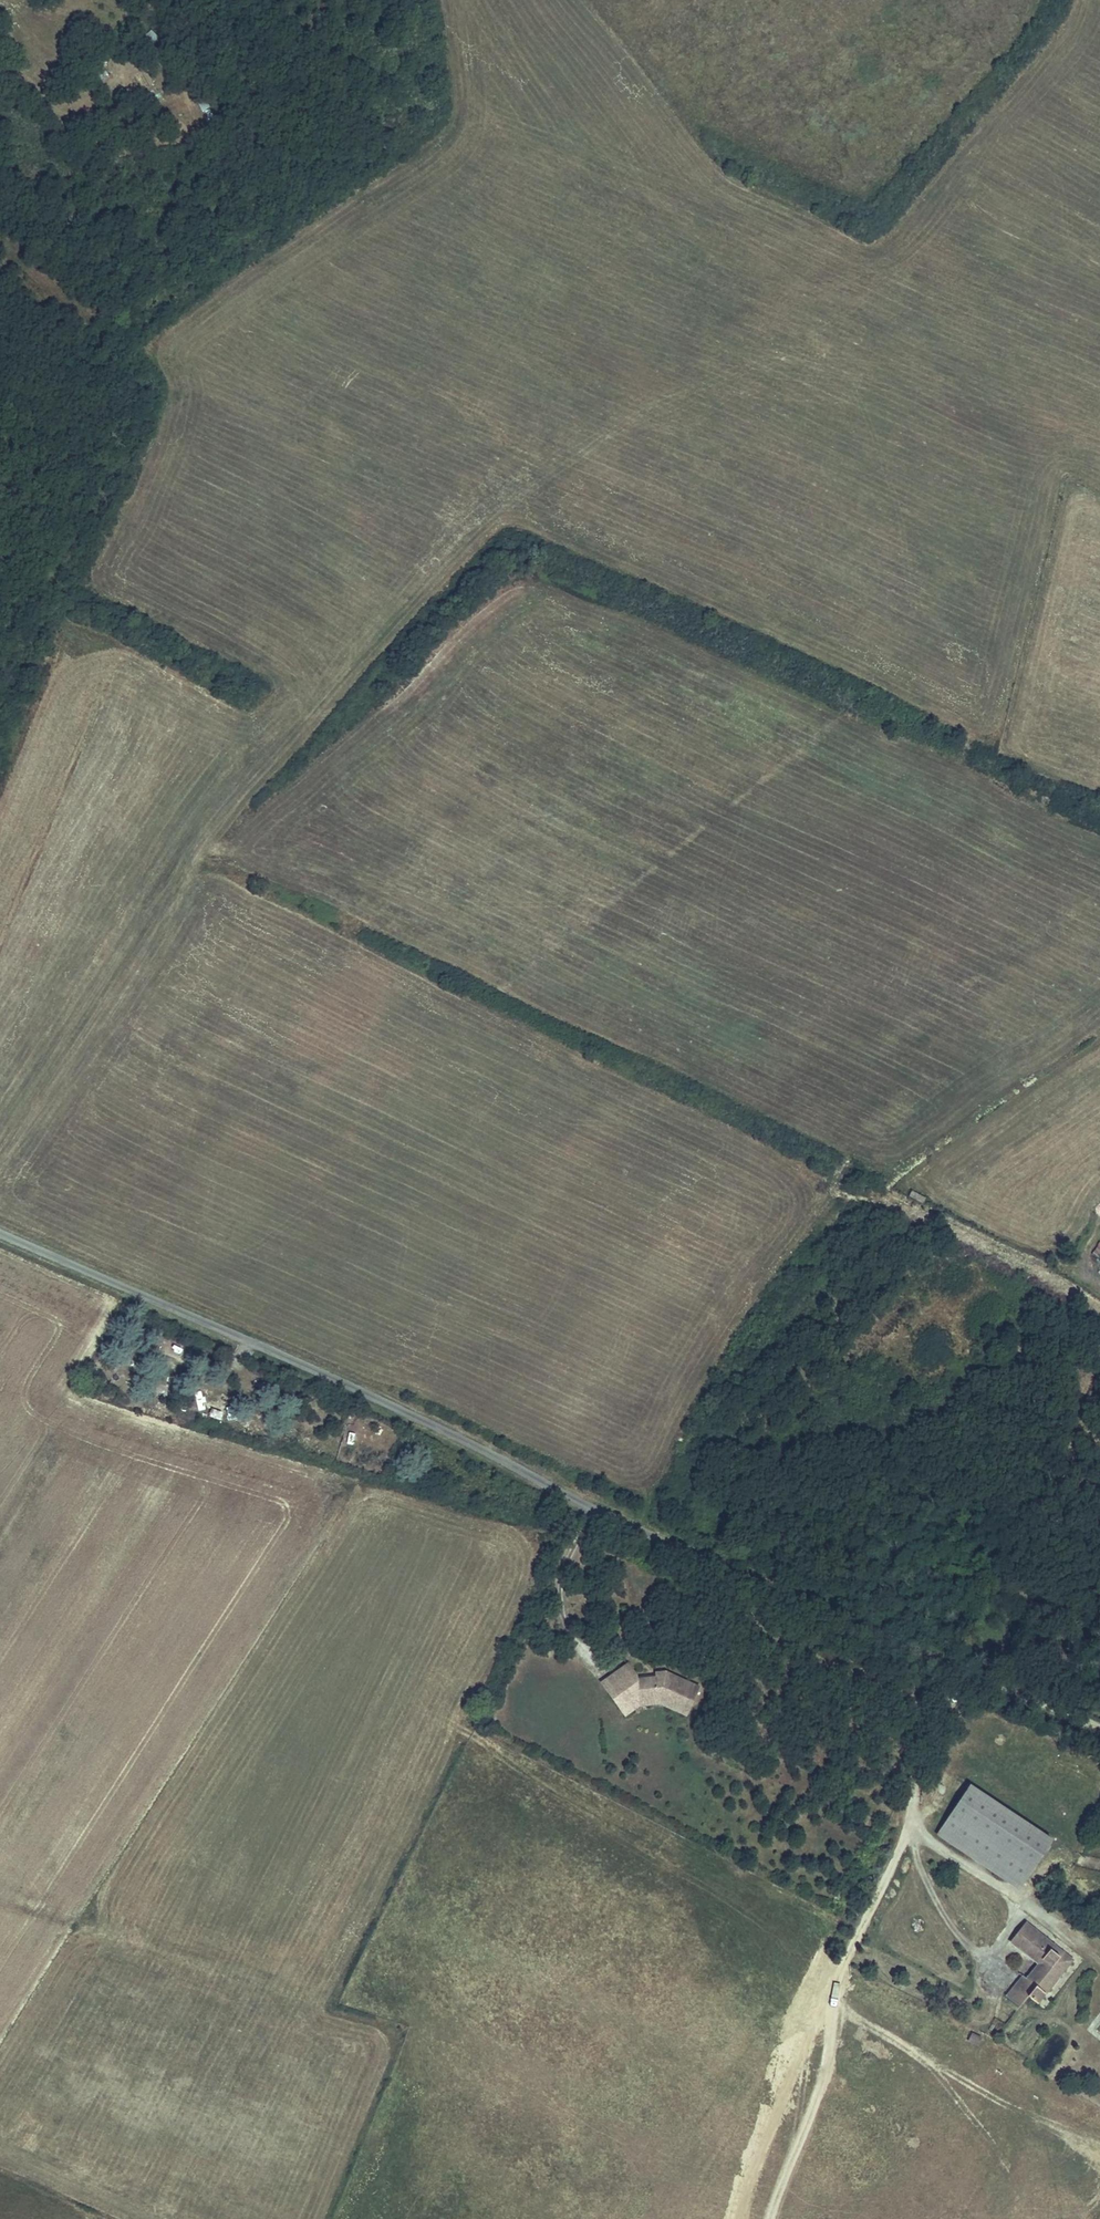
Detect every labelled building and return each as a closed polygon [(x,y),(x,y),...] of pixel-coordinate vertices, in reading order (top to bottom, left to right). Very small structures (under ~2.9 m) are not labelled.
[(628,1664),(602,1683),(621,1710),(638,1697),(657,1696),(679,1706),(684,1696),(693,1700),(698,1688),(665,1673),(656,1674),(656,1678),(636,1680),(636,1676),(628,1664)] [(684,1696),(679,1706),(657,1696),(638,1697),(621,1710),(625,1715),(639,1705),(660,1704),(686,1715),(693,1700),(684,1696)] [(1052,1839),(971,1786),(942,1830),(1022,1883),(1052,1839)] [(1045,1994),(1041,1990),(1060,1967),(1062,1968),(1069,1961),(1061,1954),(1059,1956),(1050,1950),(1054,1945),(1026,1922),(1010,1942),(1039,1964),(1042,1960),(1046,1962),(1030,1982),(1027,1979),(1023,1976),(1012,1989),(1026,1999),(1028,1997),(1037,2003),(1045,1994)] [(1041,1990),(1045,1994),(1073,1960),(1054,1945),(1050,1950),(1059,1956),(1061,1954),(1069,1961),(1062,1968),(1060,1967),(1041,1990)] [(1027,1979),(1030,1982),(1046,1962),(1042,1960),(1039,1964),(1027,1979)] [(1020,2006),(1026,1999),(1012,1989),(1007,1995),(1020,2006)] [(969,2041),(978,2045),(981,2039),(972,2035),(969,2041)]
